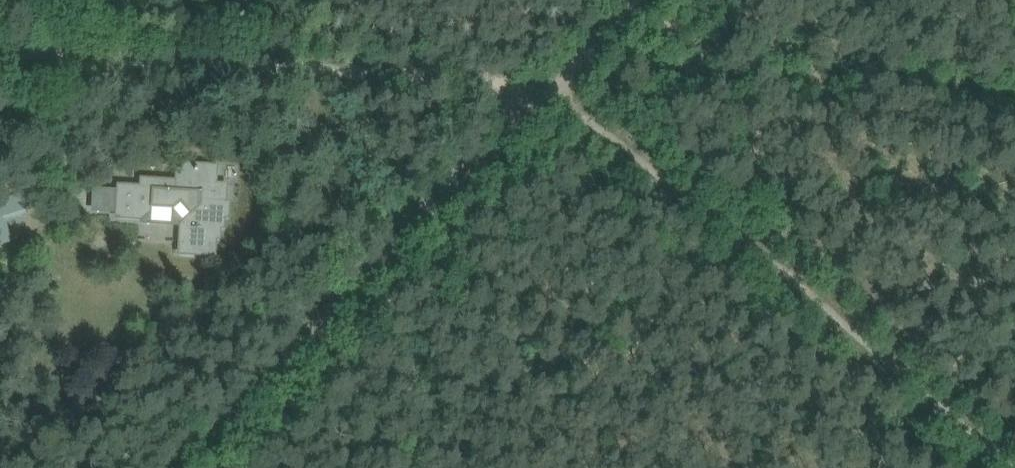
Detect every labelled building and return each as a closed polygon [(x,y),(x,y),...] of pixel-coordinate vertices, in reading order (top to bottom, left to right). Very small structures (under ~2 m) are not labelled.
[(226,231),(227,224),(228,204),(224,204),(226,186),(215,185),(216,167),(179,165),(178,173),(182,173),(182,182),(142,179),(141,188),(120,186),(118,216),(145,218),(151,211),(151,209),(174,211),(182,203),(192,214),(180,224),(178,256),(217,259),(218,241),(222,241),(222,231),(226,231)] [(6,218),(26,214),(22,194),(0,199),(0,243),(11,240),(6,218)]
